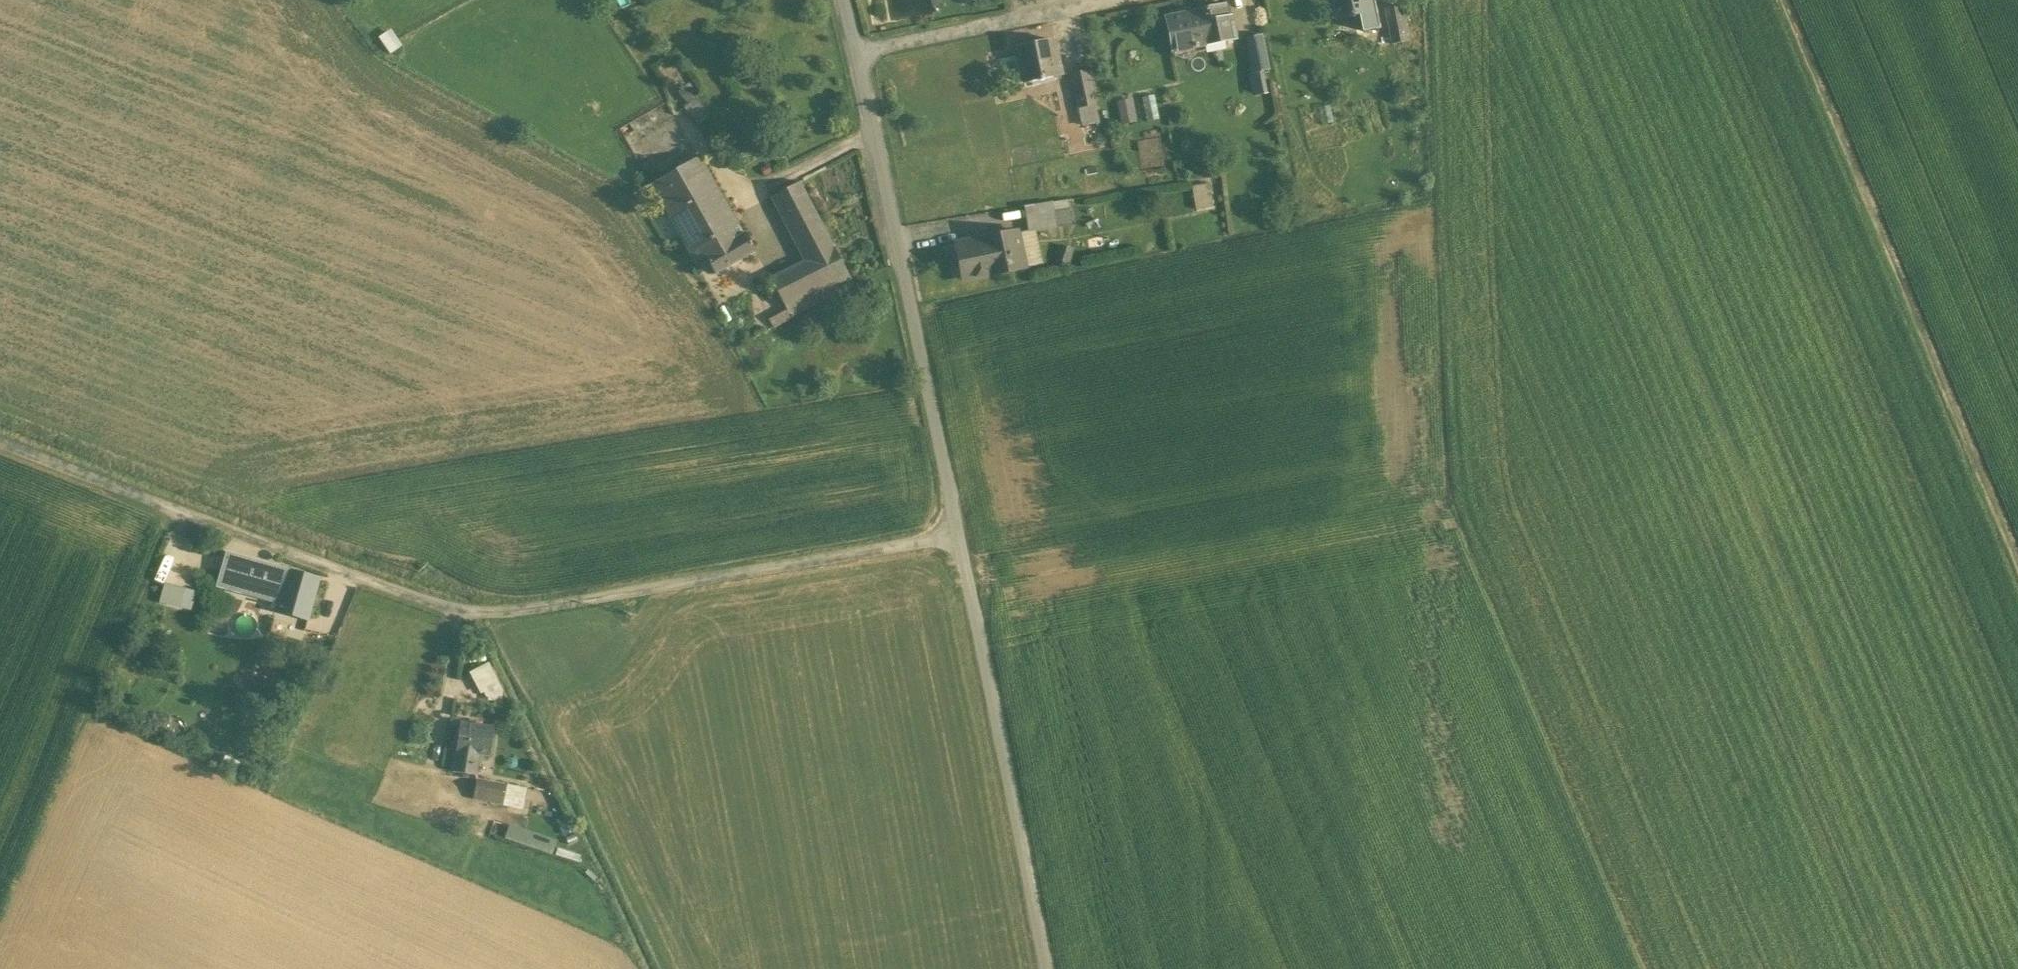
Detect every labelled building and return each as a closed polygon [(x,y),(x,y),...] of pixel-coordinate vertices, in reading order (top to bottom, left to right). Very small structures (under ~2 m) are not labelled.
[(1340,20),(1377,11),(1374,0),(1336,0),(1340,20)] [(1381,30),(1396,27),(1398,43),(1415,40),(1409,5),(1393,7),(1391,0),(1375,0),(1381,30)] [(1224,4),(1191,11),(1191,13),(1165,18),(1172,51),(1198,46),(1198,48),(1230,41),(1229,41),(1237,40),(1233,25),(1228,26),(1224,4)] [(393,52),(405,45),(398,33),(385,40),(393,52)] [(1264,35),(1250,36),(1256,94),(1270,92),(1264,35)] [(1048,39),(1016,46),(1024,83),(1062,75),(1059,60),(1053,61),(1048,39)] [(1087,69),(1072,72),(1079,107),(1094,104),(1087,69)] [(691,108),(703,102),(694,84),(682,90),(691,108)] [(1152,96),(1137,99),(1144,134),(1159,131),(1152,96)] [(1132,100),(1117,103),(1122,124),(1137,121),(1132,100)] [(1094,104),(1079,107),(1083,127),(1092,125),(1097,124),(1094,104)] [(1083,127),(1082,127),(1086,147),(1096,145),(1092,125),(1083,127)] [(745,231),(704,159),(652,188),(695,264),(706,258),(704,255),(736,237),(745,231)] [(788,223),(814,208),(799,181),(772,194),(788,223)] [(1217,207),(1213,182),(1195,185),(1200,210),(1217,207)] [(1053,202),(1024,206),(1028,233),(1057,228),(1054,210),(1053,202)] [(1054,210),(1057,228),(1072,226),(1068,207),(1054,210)] [(807,260),(834,247),(814,208),(788,223),(807,260)] [(704,255),(706,258),(714,274),(758,250),(748,231),(745,231),(736,237),(704,255)] [(1018,231),(982,239),(982,238),(959,243),(967,281),(990,276),(1026,268),(1021,243),(1018,231)] [(1021,243),(1026,268),(1040,265),(1035,239),(1021,243)] [(807,260),(770,278),(784,305),(847,273),(834,247),(807,260)] [(1073,250),(1059,247),(1056,258),(1070,263),(1073,250)] [(853,284),(847,273),(784,305),(787,309),(792,317),(853,284)] [(774,328),(792,317),(787,309),(769,318),(774,328)] [(251,560),(228,554),(220,581),(243,587),(244,588),(247,574),(251,560)] [(289,571),(251,560),(247,574),(285,584),(289,571)] [(318,579),(289,571),(285,584),(278,608),(278,609),(308,617),(318,579)] [(285,584),(247,574),(244,588),(243,587),(243,589),(277,598),(274,606),(278,608),(285,584)] [(194,609),(199,589),(169,581),(163,601),(194,609)] [(483,695),(505,684),(494,661),(472,671),(483,695)] [(462,722),(454,771),(476,774),(479,754),(490,755),(494,727),(462,722)] [(526,788),(479,778),(475,798),(521,808),(526,788)] [(491,824),(488,834),(513,841),(515,832),(491,824)]
